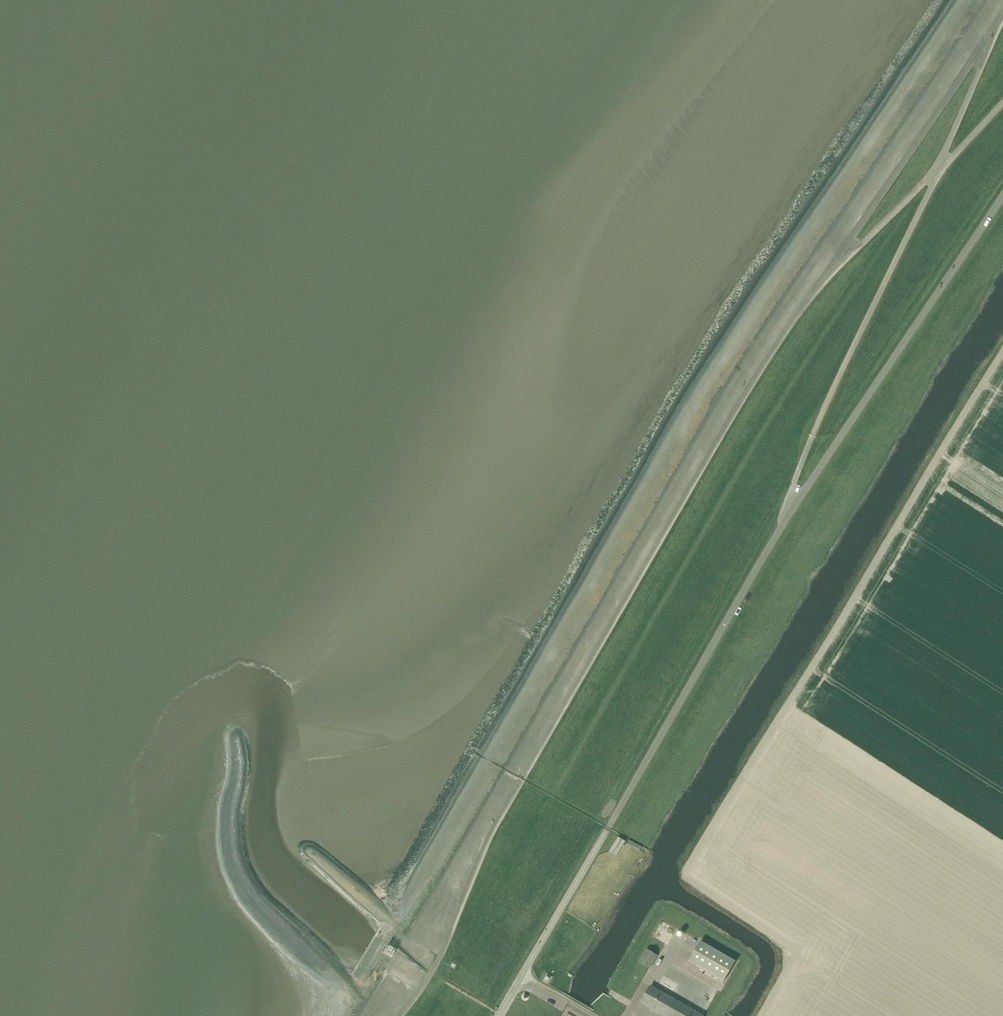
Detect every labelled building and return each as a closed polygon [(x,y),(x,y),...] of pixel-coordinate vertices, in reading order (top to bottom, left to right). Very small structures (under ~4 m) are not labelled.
[(618,838),(610,852),(617,856),(625,842),(618,838)] [(736,961),(701,941),(689,962),(724,982),(736,961)] [(639,963),(649,969),(657,956),(647,950),(639,963)] [(641,1002),(666,1015),(702,1015),(651,986),(641,1002)]
